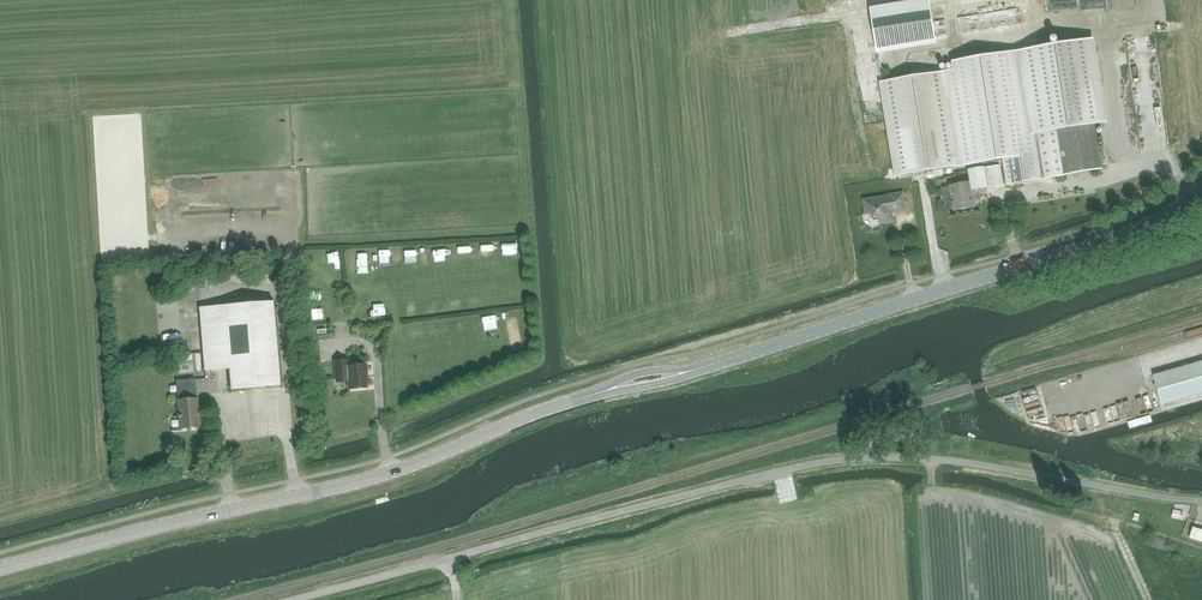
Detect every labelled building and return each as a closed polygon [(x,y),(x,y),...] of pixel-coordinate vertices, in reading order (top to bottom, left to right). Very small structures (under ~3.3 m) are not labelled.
[(870,9),(877,53),(937,44),(930,0),(922,0),(870,9)] [(1095,124),(1100,123),(1086,40),(1068,43),(952,62),(953,70),(940,72),(944,98),(955,167),(984,163),(1003,160),(1007,185),(1042,179),(1045,179),(1064,176),(1102,169),(1095,124)] [(944,98),(940,72),(882,82),(898,176),(932,171),(933,177),(942,176),(941,169),(955,167),(944,98)] [(975,207),(972,188),(986,186),(987,188),(1003,185),(1000,165),(969,170),(970,182),(950,186),(953,211),(975,207)] [(887,197),(865,201),(867,214),(869,213),(870,218),(875,221),(880,220),(880,223),(893,221),(891,212),(905,210),(902,194),(887,196),(887,197)] [(498,252),(509,257),(514,245),(503,240),(498,252)] [(440,244),(427,245),(427,257),(441,256),(440,244)] [(454,244),(454,259),(462,259),(463,244),(454,244)] [(404,257),(418,256),(417,245),(404,245),(404,257)] [(365,259),(373,259),(373,247),(365,247),(365,259)] [(315,260),(322,259),(320,248),(313,249),(315,260)] [(340,264),(351,263),(351,248),(339,248),(340,264)] [(450,296),(441,297),(441,308),(451,308),(450,296)] [(279,386),(273,306),(272,302),(199,308),(204,370),(230,368),(231,390),(279,386)] [(398,303),(399,314),(408,313),(407,302),(398,303)] [(304,319),(317,317),(316,308),(303,310),(304,319)] [(350,389),(366,388),(364,366),(347,368),(346,361),(335,362),(337,382),(349,381),(350,389)] [(1201,393),(1201,361),(1153,375),(1161,404),(1201,393)] [(194,380),(177,381),(178,400),(181,429),(201,427),(200,413),(198,413),(196,399),(187,400),(187,390),(195,389),(194,380)] [(1131,395),(1113,403),(1119,416),(1137,408),(1131,395)] [(1028,409),(1043,405),(1042,400),(1027,403),(1028,409)] [(1098,406),(1089,407),(1092,421),(1101,419),(1098,406)] [(1076,412),(1080,427),(1086,425),(1083,410),(1076,412)] [(1173,510),(1182,511),(1183,504),(1174,503),(1173,510)]
